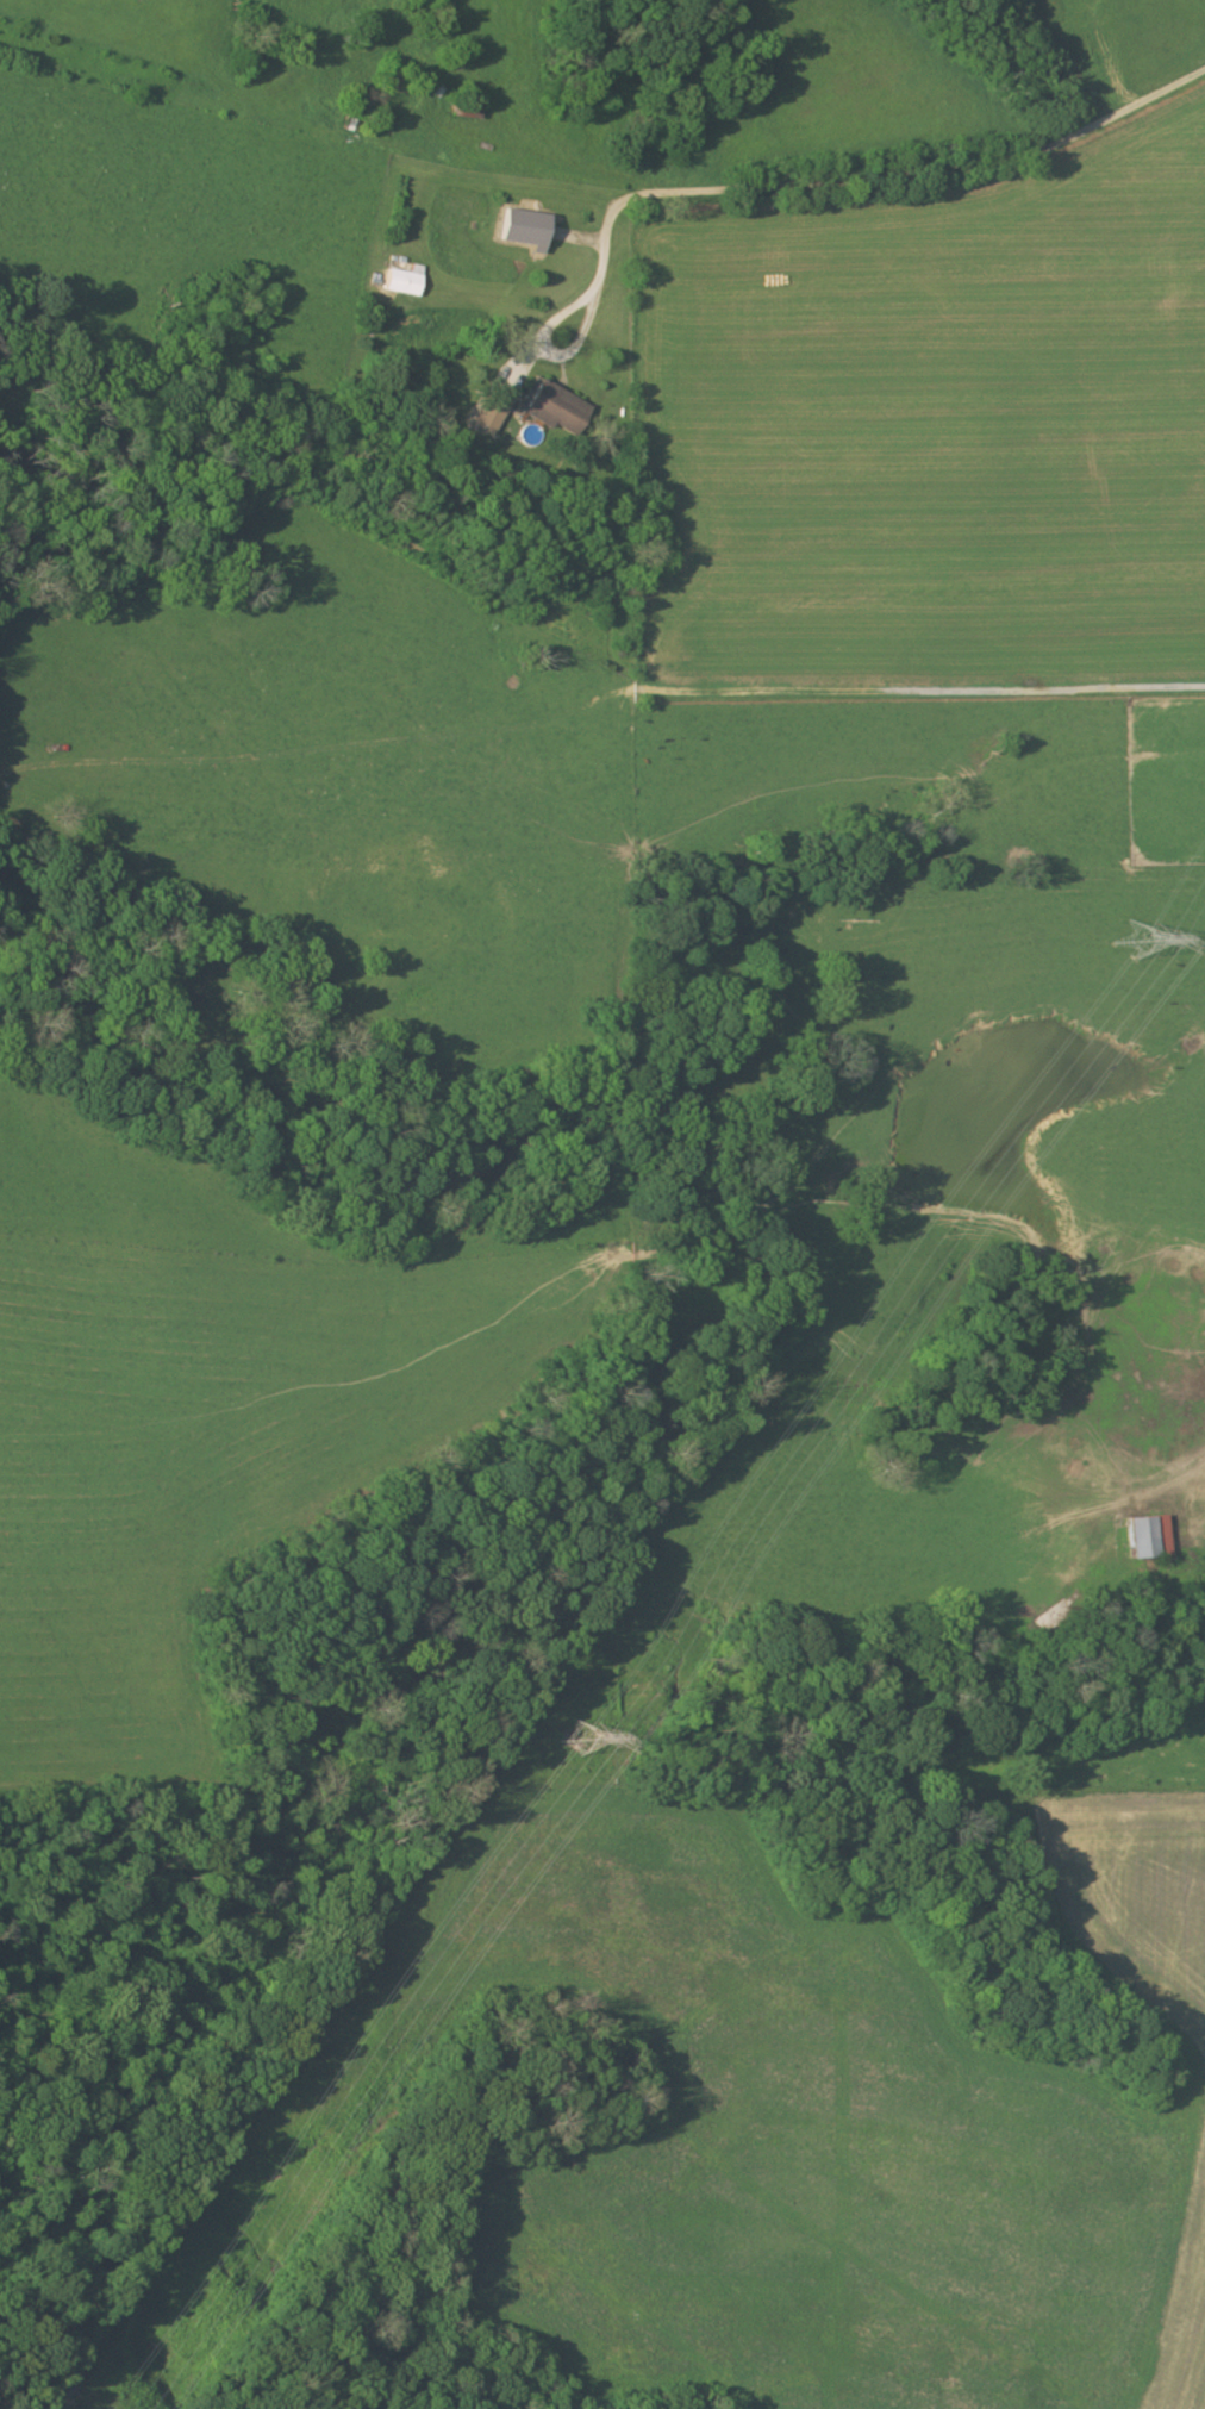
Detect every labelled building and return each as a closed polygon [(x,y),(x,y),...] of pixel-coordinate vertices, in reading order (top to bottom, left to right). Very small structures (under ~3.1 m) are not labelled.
[(532,248),(531,254),(542,256),(549,218),(503,208),(496,241),(532,248)] [(411,274),(389,269),(384,291),(417,299),(425,268),(413,265),(411,274)] [(522,416),(575,439),(590,404),(537,382),(522,416)] [(473,425),(497,435),(509,403),(485,394),(473,425)] [(1125,1520),(1130,1561),(1171,1556),(1166,1515),(1125,1520)]
